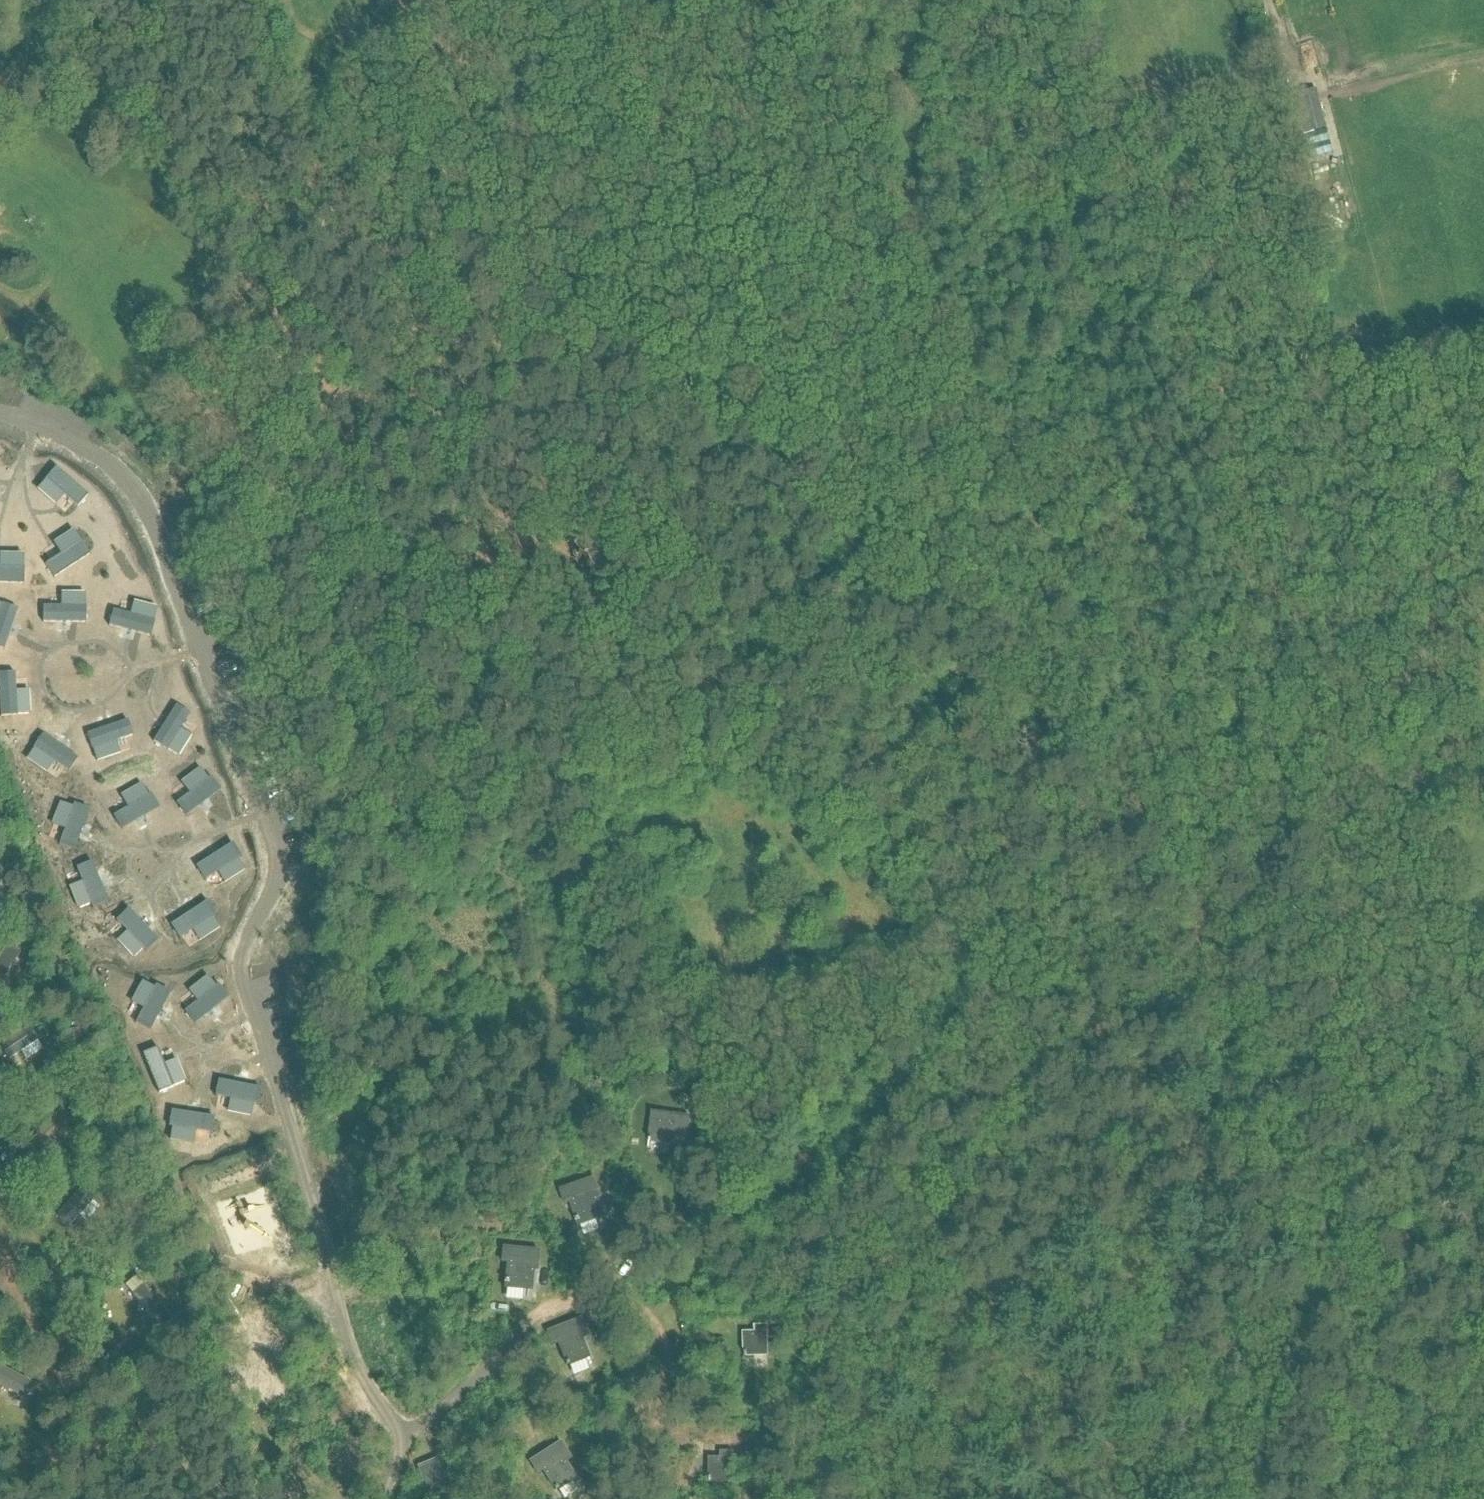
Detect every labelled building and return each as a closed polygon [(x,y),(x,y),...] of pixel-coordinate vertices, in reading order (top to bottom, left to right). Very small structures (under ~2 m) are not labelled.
[(1294,97),(1303,135),(1323,130),(1314,92),(1294,97)] [(652,1114),(649,1139),(652,1139),(651,1145),(687,1149),(691,1119),(652,1114)] [(92,1183),(100,1189),(110,1177),(102,1171),(92,1183)] [(570,1205),(578,1228),(605,1219),(599,1200),(602,1199),(596,1179),(559,1191),(564,1207),(570,1205)] [(537,1272),(539,1251),(501,1247),(500,1263),(506,1264),(503,1288),(532,1291),(534,1271),(537,1272)] [(178,1312),(172,1317),(180,1326),(186,1321),(178,1312)] [(589,1358),(583,1340),(589,1338),(582,1318),(546,1331),(552,1347),(558,1345),(567,1370),(589,1358)] [(744,1332),(745,1358),(769,1358),(768,1326),(755,1326),(755,1332),(744,1332)] [(543,1473),(555,1493),(576,1480),(566,1464),(555,1446),(529,1462),(538,1476),(543,1473)] [(709,1481),(735,1485),(735,1454),(720,1451),(720,1458),(710,1457),(709,1481)] [(416,1468),(427,1495),(430,1493),(432,1498),(452,1490),(440,1459),(416,1468)]
